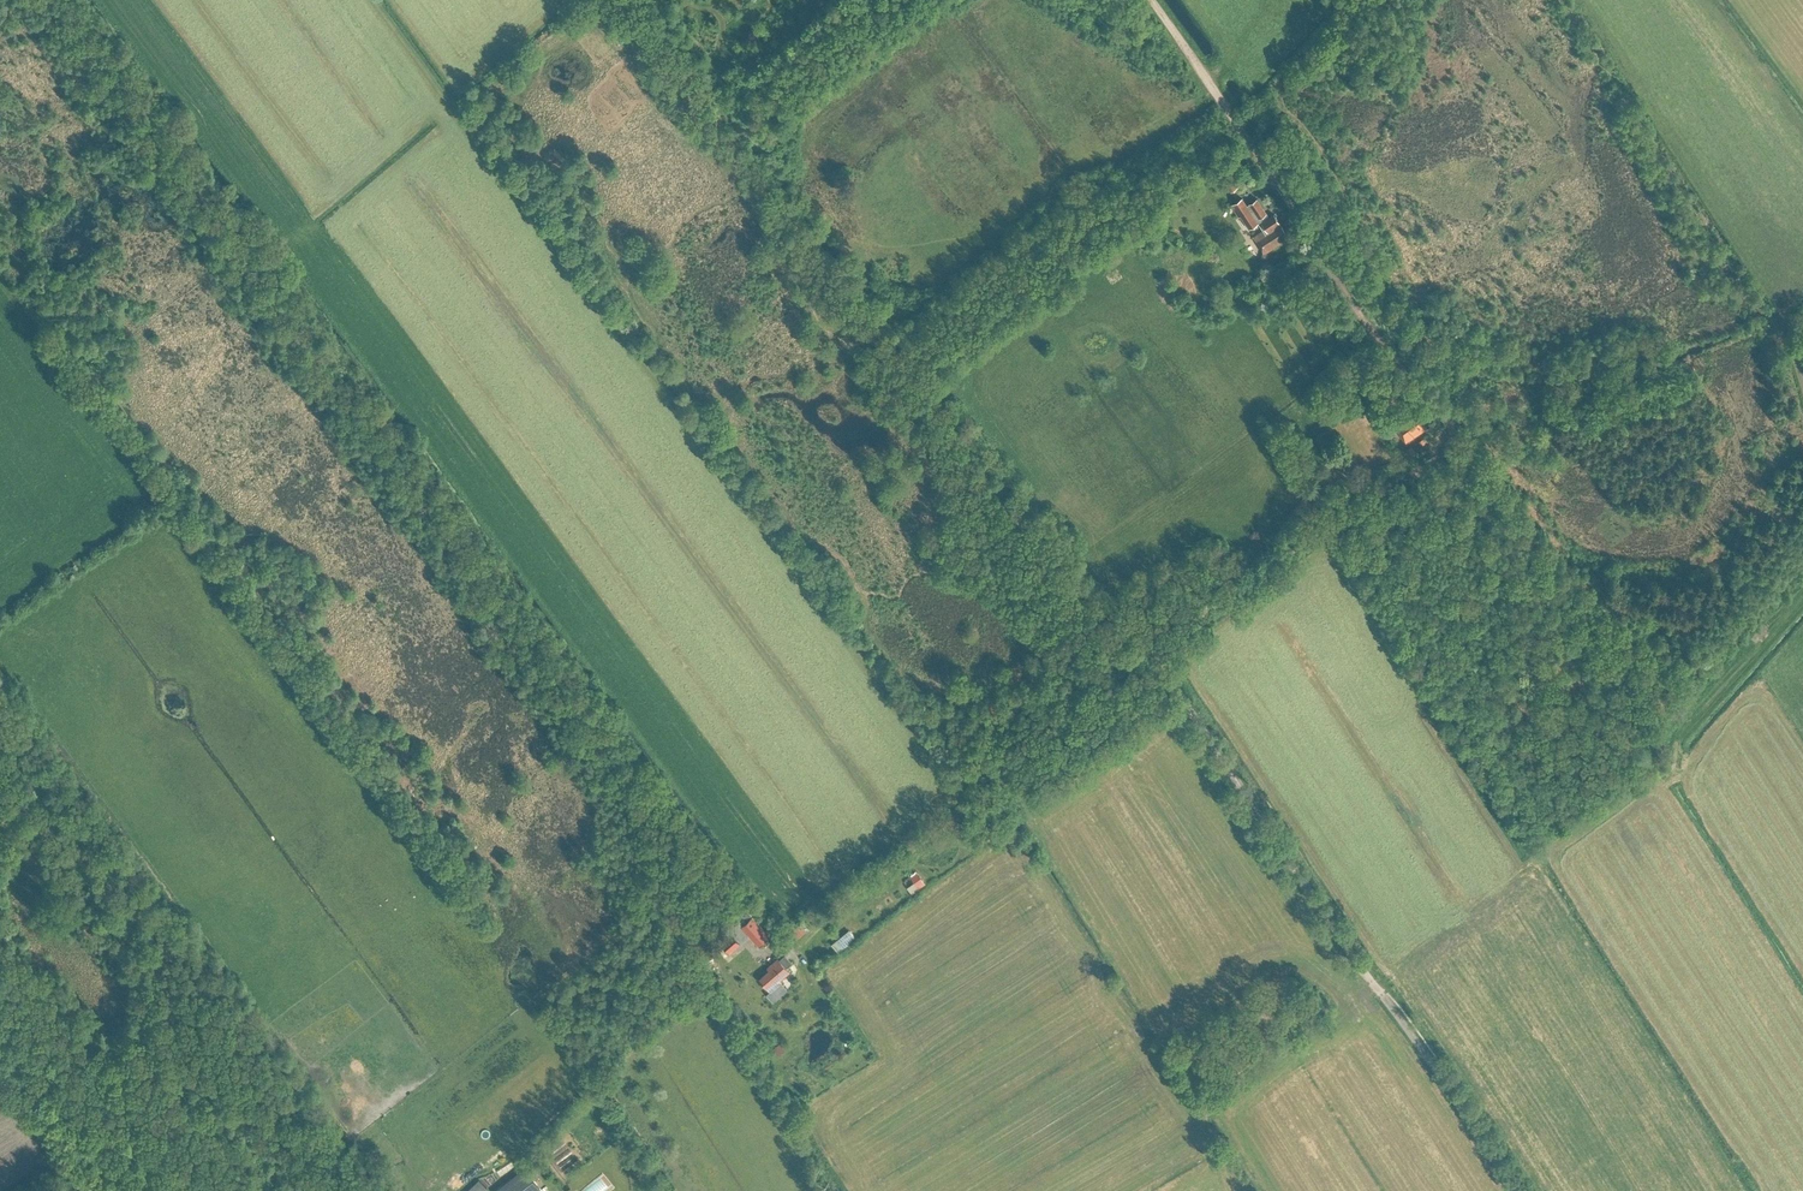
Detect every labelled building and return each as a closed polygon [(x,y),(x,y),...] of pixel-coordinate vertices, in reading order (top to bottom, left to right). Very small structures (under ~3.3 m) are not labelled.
[(1262,253),(1286,238),(1284,235),(1286,233),(1274,213),(1269,216),(1258,198),(1247,204),(1242,197),(1231,204),(1238,216),(1241,214),(1249,227),(1258,221),(1263,229),(1253,236),(1262,253)] [(1405,442),(1424,429),(1415,416),(1404,423),(1403,421),(1394,427),(1405,442)] [(1416,453),(1411,445),(1406,449),(1410,457),(1412,456),(1416,463),(1420,460),(1416,453)] [(930,882),(937,875),(926,864),(919,871),(930,882)] [(925,882),(916,871),(911,875),(914,880),(907,885),(912,891),(925,882)] [(752,916),(742,925),(759,945),(770,935),(752,916)] [(804,930),(800,924),(785,935),(789,941),(804,930)] [(849,928),(832,941),(838,950),(855,936),(849,928)] [(740,942),(732,933),(722,942),(730,951),(740,942)] [(780,979),(789,971),(786,967),(792,961),(785,953),(779,959),(778,957),(767,967),(769,969),(759,978),(771,991),(781,981),(780,979)] [(781,1043),(774,1048),(779,1054),(785,1048),(781,1043)] [(528,1172),(503,1190),(543,1190),(528,1172)] [(486,1189),(479,1179),(467,1190),(484,1190),(486,1189)]
